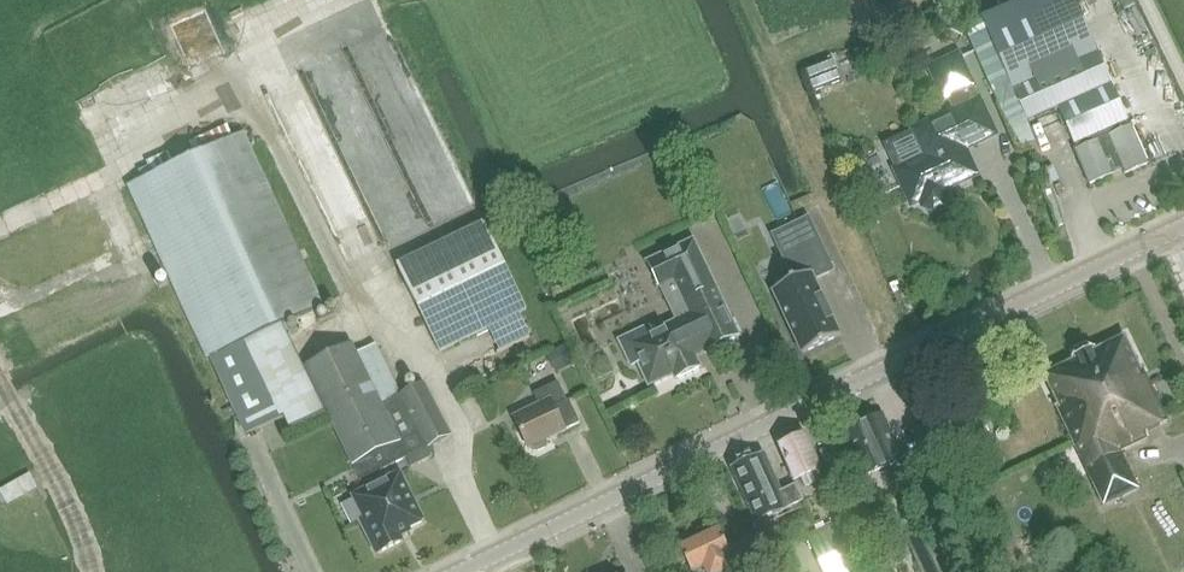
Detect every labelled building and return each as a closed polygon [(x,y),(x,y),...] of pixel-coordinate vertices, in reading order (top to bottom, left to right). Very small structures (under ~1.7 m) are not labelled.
[(982,19),(1026,121),(1057,108),(1073,145),(1074,144),(1076,149),(1073,150),(1090,188),(1146,162),(1129,124),(1126,126),(1124,121),(1125,121),(1072,0),(1024,0),(982,19)] [(925,157),(896,170),(912,205),(920,201),(924,207),(934,212),(947,206),(949,198),(946,190),(978,175),(966,149),(996,136),(979,99),(978,99),(972,85),(973,85),(959,54),(930,67),(944,98),(948,96),(954,110),(912,129),(925,157)] [(243,132),(127,185),(207,360),(213,358),(250,341),(282,326),(323,306),(243,132)] [(884,147),(873,148),(875,170),(886,169),(884,147)] [(1049,191),(1062,187),(1052,160),(1040,165),(1049,191)] [(794,280),(772,290),(802,354),(840,336),(813,280),(833,271),(808,218),(772,235),(780,252),(795,245),(806,268),(791,276),(794,280)] [(484,223),(397,265),(439,352),(526,310),(484,223)] [(649,327),(619,341),(632,366),(638,364),(649,386),(673,374),(676,379),(700,368),(694,354),(707,348),(708,351),(739,336),(715,288),(693,240),(647,263),(675,322),(652,333),(649,327)] [(1120,451),(1147,438),(1144,433),(1167,422),(1142,369),(1140,369),(1124,336),(1095,350),(1086,346),(1076,351),(1073,361),(1043,375),(1058,406),(1056,407),(1104,506),(1138,489),(1120,451)] [(250,341),(213,358),(247,432),(285,415),(250,341)] [(352,343),(304,367),(328,418),(355,473),(359,481),(406,458),(410,467),(431,457),(427,448),(400,394),(381,404),(352,343)] [(546,441),(567,431),(566,430),(580,424),(569,400),(567,401),(558,381),(533,393),(538,404),(512,416),(527,449),(531,448),(532,452),(537,453),(545,449),(548,445),(546,441)] [(423,383),(400,394),(427,448),(451,436),(423,383)] [(844,433),(864,476),(902,458),(882,416),(869,422),(844,433)] [(804,434),(779,445),(802,498),(828,486),(804,434)] [(756,522),(755,523),(756,524),(802,502),(795,485),(781,492),(763,453),(732,468),(756,522)] [(0,484),(0,500),(1,503),(36,488),(28,472),(0,484)] [(360,522),(376,554),(403,541),(401,537),(411,531),(410,528),(424,521),(400,472),(352,496),(364,520),(360,522)] [(869,562),(863,548),(849,517),(807,536),(823,571),(860,571),(857,567),(869,562)] [(923,571),(952,571),(932,527),(908,538),(923,571)] [(677,553),(682,563),(686,561),(691,571),(733,571),(739,569),(719,529),(704,537),(700,535),(693,539),(692,542),(680,548),(681,550),(677,553)]
